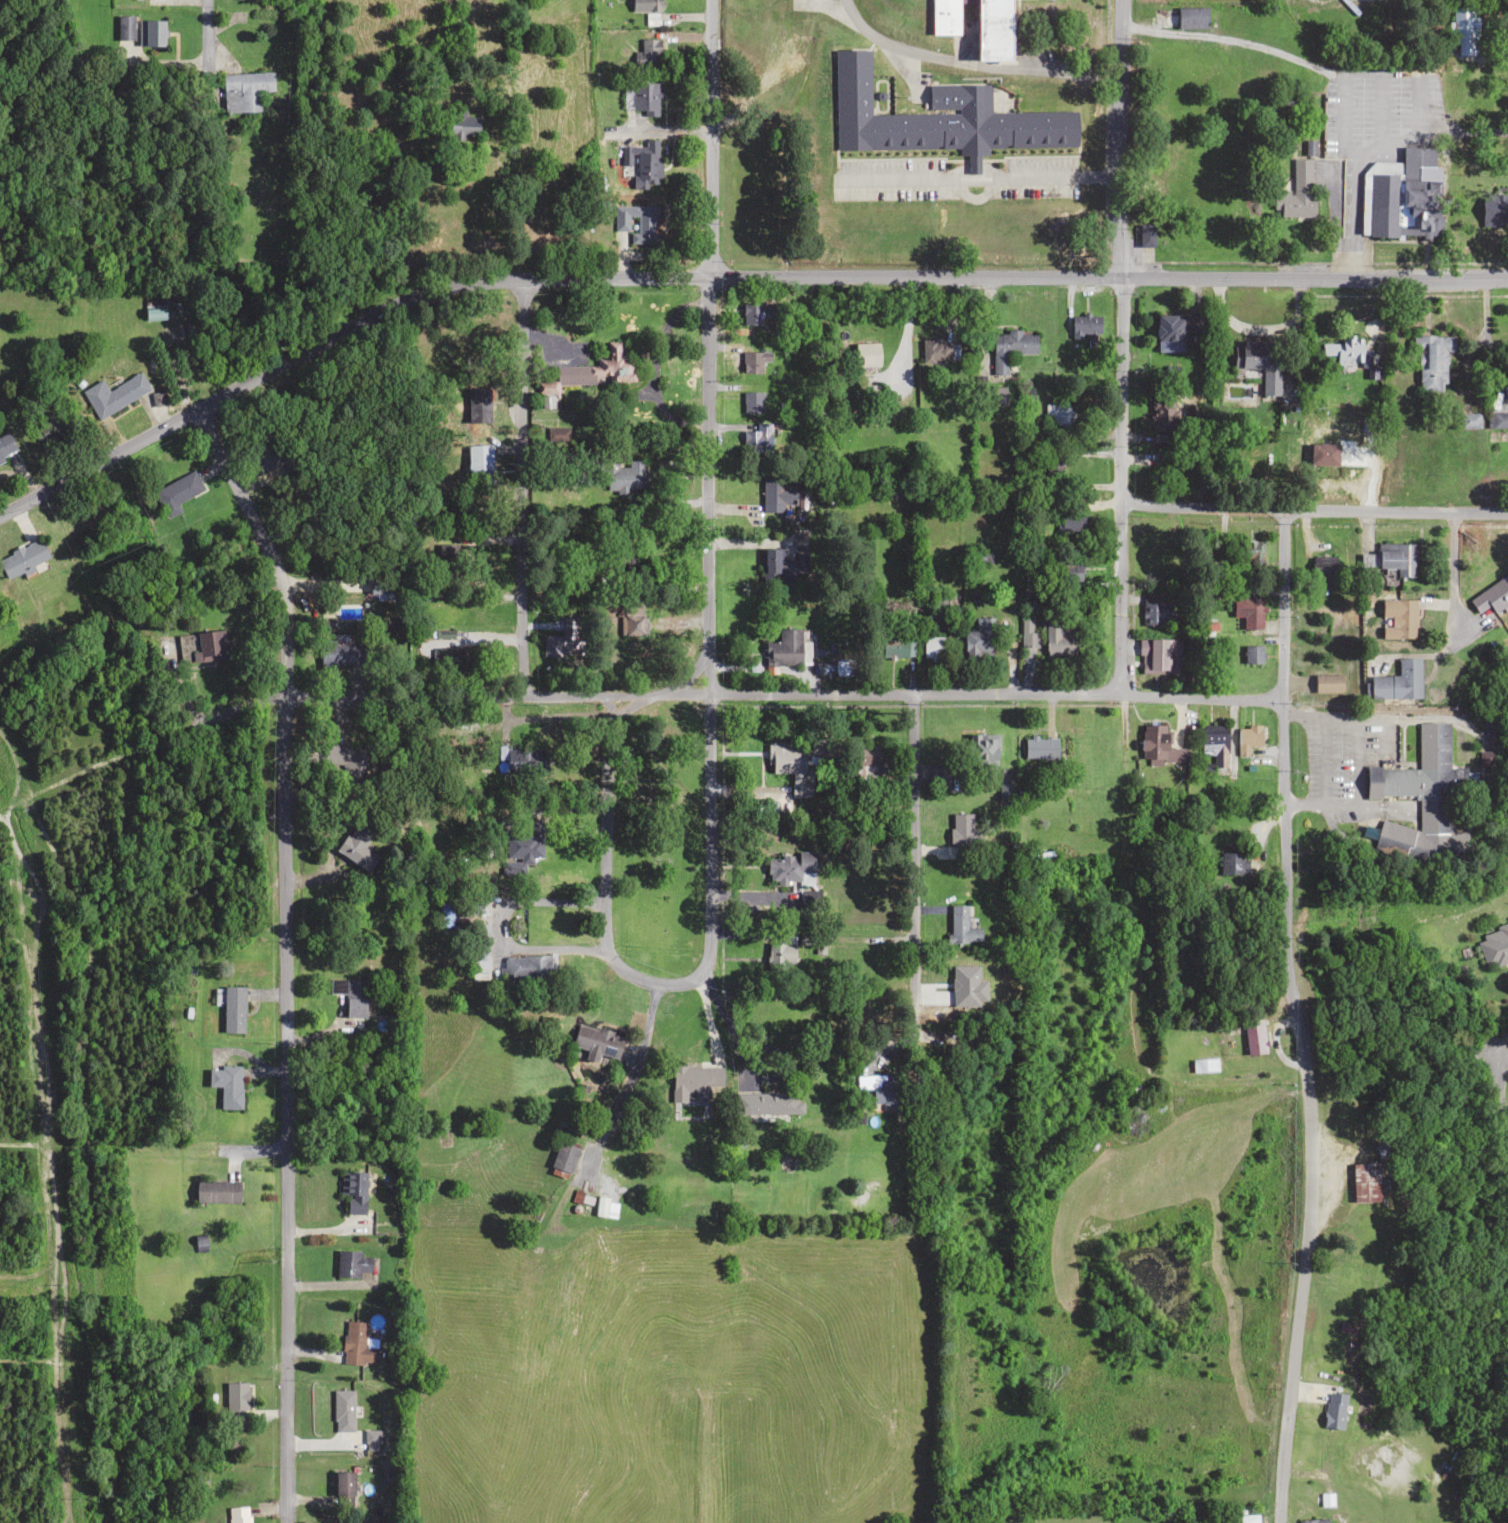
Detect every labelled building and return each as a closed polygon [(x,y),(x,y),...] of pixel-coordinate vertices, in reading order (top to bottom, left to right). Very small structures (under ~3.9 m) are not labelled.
[(660,11),(660,0),(631,0),(631,11),(660,11)] [(958,0),(931,0),(931,34),(958,34),(958,0)] [(976,48),(983,48),(983,59),(1009,59),(1009,0),(976,0),(976,48)] [(1476,54),(1475,7),(1454,7),(1455,54),(1476,54)] [(1177,29),(1206,29),(1206,8),(1177,8),(1177,29)] [(133,16),(116,16),(116,39),(133,39),(133,16)] [(163,20),(137,20),(137,46),(163,46),(163,20)] [(641,63),(658,63),(658,40),(641,40),(641,63)] [(835,150),(958,149),(958,155),(967,155),(967,174),(979,174),(979,155),(986,155),(986,147),(1077,146),(1077,111),(991,112),(991,84),(928,84),(928,113),(870,114),(869,50),(834,50),(835,150)] [(221,74),(222,113),(258,112),(258,92),(272,92),(271,73),(221,74)] [(451,135),(477,135),(477,116),(464,116),(463,109),(450,110),(451,135)] [(636,148),(636,184),(660,184),(660,140),(644,140),(644,148),(636,148)] [(1438,147),(1402,147),(1402,162),(1368,162),(1368,236),(1438,237),(1438,147)] [(1313,217),(1313,159),(1293,159),(1293,193),(1275,193),(1275,217),(1313,217)] [(1480,189),(1481,226),(1507,225),(1507,210),(1507,188),(1480,189)] [(629,244),(655,244),(656,206),(614,205),(613,233),(629,233),(629,244)] [(1139,246),(1153,246),(1153,224),(1138,224),(1139,246)] [(772,304),(742,304),(742,329),(763,329),(763,312),(772,312),(772,304)] [(144,320),(165,320),(165,307),(144,307),(144,320)] [(1100,338),(1100,315),(1071,315),(1071,338),(1100,338)] [(1155,341),(1185,341),(1185,315),(1155,315),(1155,341)] [(1036,332),(993,332),(993,371),(1008,371),(1008,353),(1036,354),(1036,332)] [(1417,392),(1445,392),(1444,353),(1453,352),(1453,336),(1417,336),(1417,392)] [(1341,343),(1321,343),(1321,364),(1361,364),(1361,338),(1341,338),(1341,343)] [(555,367),(555,382),(537,382),(537,394),(554,394),(554,385),(594,385),(594,378),(606,378),(606,384),(633,384),(633,359),(620,359),(620,342),(605,342),(605,358),(595,358),(595,367),(555,367)] [(957,342),(927,342),(927,360),(957,360),(957,342)] [(1233,368),(1263,368),(1262,396),(1279,396),(1280,343),(1233,342),(1233,368)] [(879,344),(854,344),(854,366),(879,366),(879,344)] [(769,361),(769,352),(746,352),(746,373),(761,373),(761,361),(769,361)] [(149,392),(139,373),(105,391),(100,380),(80,391),(95,420),(149,392)] [(742,413),(762,413),(762,392),(742,392),(742,413)] [(1179,432),(1179,399),(1151,399),(1151,432),(1179,432)] [(1076,404),(1044,404),(1044,428),(1076,428),(1076,404)] [(47,423),(29,429),(35,443),(63,432),(55,412),(44,416),(47,423)] [(1478,414),(1459,414),(1459,428),(1478,428),(1478,414)] [(1487,414),(1487,428),(1507,428),(1507,414),(1487,414)] [(16,455),(6,433),(0,436),(0,462),(16,455)] [(1366,445),(1359,445),(1359,436),(1343,436),(1343,443),(1317,443),(1317,467),(1366,467),(1366,445)] [(467,486),(491,486),(491,446),(467,446),(467,486)] [(270,469),(262,450),(252,454),(260,473),(270,469)] [(1047,453),(1046,481),(1060,482),(1062,453),(1047,453)] [(640,462),(618,465),(607,466),(611,492),(644,487),(640,462)] [(202,491),(194,472),(153,490),(165,518),(180,511),(176,502),(202,491)] [(796,505),(796,484),(780,484),(780,477),(762,477),(762,513),(783,513),(783,505),(796,505)] [(1083,531),(1083,511),(1057,511),(1057,531),(1083,531)] [(38,538),(0,555),(0,568),(5,579),(48,559),(38,538)] [(1262,541),(1238,541),(1238,571),(1262,571),(1262,541)] [(1415,544),(1377,544),(1376,569),(1396,569),(1395,578),(1414,579),(1415,544)] [(778,587),(778,549),(761,549),(761,586),(778,587)] [(794,585),(794,573),(806,572),(805,554),(796,555),(796,564),(787,564),(787,585),(794,585)] [(1337,588),(1337,557),(1313,557),(1313,579),(1322,579),(1322,588),(1337,588)] [(406,595),(406,574),(368,574),(368,595),(406,595)] [(1492,614),(1507,604),(1507,574),(1467,600),(1476,614),(1487,607),(1492,614)] [(1262,629),(1262,598),(1236,598),(1236,629),(1262,629)] [(1381,619),(1389,620),(1389,627),(1381,627),(1380,640),(1414,640),(1415,601),(1381,600),(1381,619)] [(1170,603),(1142,603),(1142,625),(1170,625),(1170,603)] [(991,618),(974,618),(974,631),(964,631),(964,661),(991,661),(991,618)] [(1020,620),(1020,649),(1035,649),(1035,620),(1020,620)] [(1043,620),(1044,656),(1077,656),(1076,628),(1057,629),(1057,620),(1043,620)] [(810,664),(810,629),(778,629),(778,644),(764,644),(764,664),(810,664)] [(196,661),(227,659),(226,630),(194,631),(196,661)] [(318,639),(319,665),(364,665),(364,644),(347,644),(346,634),(332,634),(332,639),(318,639)] [(542,656),(580,656),(580,637),(542,637),(542,656)] [(942,662),(942,637),(921,637),(921,662),(942,662)] [(914,657),(914,639),(881,639),(881,657),(914,657)] [(1179,639),(1139,640),(1139,673),(1179,673),(1179,639)] [(1262,646),(1244,646),(1244,664),(1262,664),(1262,646)] [(1420,659),(1398,659),(1398,676),(1370,676),(1370,697),(1420,697),(1420,659)] [(1419,796),(1419,847),(1449,847),(1449,790),(1467,790),(1467,767),(1449,767),(1449,722),(1418,722),(1418,768),(1365,768),(1365,797),(1419,796)] [(1140,723),(1140,762),(1186,762),(1186,747),(1166,747),(1166,724),(1140,723)] [(1227,767),(1227,725),(1200,725),(1200,753),(1212,753),(1212,767),(1227,767)] [(1261,745),(1261,726),(1238,726),(1238,755),(1247,755),(1247,745),(1261,745)] [(997,773),(997,734),(966,733),(965,772),(997,773)] [(1057,758),(1057,738),(1024,738),(1024,758),(1057,758)] [(790,796),(808,796),(808,743),(771,743),(771,772),(790,772),(790,796)] [(358,745),(322,745),(322,766),(358,766),(358,745)] [(545,773),(545,748),(505,748),(505,773),(545,773)] [(980,828),(971,828),(971,813),(950,814),(951,855),(980,855),(980,828)] [(366,871),(376,856),(361,846),(373,830),(356,818),(334,849),(366,871)] [(529,833),(505,833),(505,859),(541,859),(540,820),(529,820),(529,833)] [(1244,874),(1244,852),(1219,852),(1219,874),(1244,874)] [(438,925),(450,925),(450,903),(438,903),(438,925)] [(966,928),(966,915),(948,915),(949,943),(981,943),(980,928),(966,928)] [(1475,935),(1485,968),(1507,961),(1507,925),(1475,935)] [(793,932),(784,932),(784,942),(767,942),(767,966),(794,966),(793,932)] [(502,955),(502,979),(549,978),(549,955),(502,955)] [(364,980),(330,980),(330,993),(345,993),(345,1017),(364,1017),(364,980)] [(244,987),(223,987),(223,1032),(244,1032),(244,987)] [(1244,1022),(1246,1054),(1266,1053),(1264,1021),(1244,1022)] [(618,1059),(624,1036),(576,1023),(571,1046),(586,1050),(584,1059),(596,1063),(598,1054),(618,1059)] [(1192,1058),(1192,1072),(1217,1072),(1217,1058),(1192,1058)] [(721,1066),(670,1065),(670,1100),(707,1100),(707,1086),(721,1086),(721,1066)] [(240,1066),(207,1066),(207,1086),(219,1086),(219,1107),(240,1107),(240,1066)] [(898,1077),(871,1077),(871,1107),(898,1107),(898,1077)] [(740,1092),(740,1114),(801,1114),(801,1092),(740,1092)] [(579,1148),(560,1140),(549,1166),(568,1174),(579,1148)] [(1378,1162),(1351,1163),(1351,1201),(1378,1201),(1378,1162)] [(340,1195),(347,1195),(347,1213),(365,1213),(366,1171),(340,1171),(340,1195)] [(582,1191),(590,1193),(595,1175),(586,1173),(582,1191)] [(195,1202),(239,1202),(239,1179),(195,1179),(195,1202)] [(335,1276),(359,1277),(359,1271),(371,1272),(371,1255),(360,1255),(361,1250),(336,1249),(335,1276)] [(364,1347),(365,1321),(344,1320),(342,1363),(375,1365),(376,1348),(364,1347)] [(225,1383),(225,1417),(246,1417),(246,1383),(225,1383)] [(353,1390),(333,1390),(333,1431),(353,1431),(353,1390)] [(1324,1427),(1343,1428),(1345,1392),(1326,1392),(1324,1427)] [(364,1441),(379,1441),(379,1430),(364,1430),(364,1441)] [(334,1471),(334,1496),(353,1496),(353,1471),(334,1471)] [(229,1522),(249,1522),(249,1507),(229,1507),(229,1522)]
